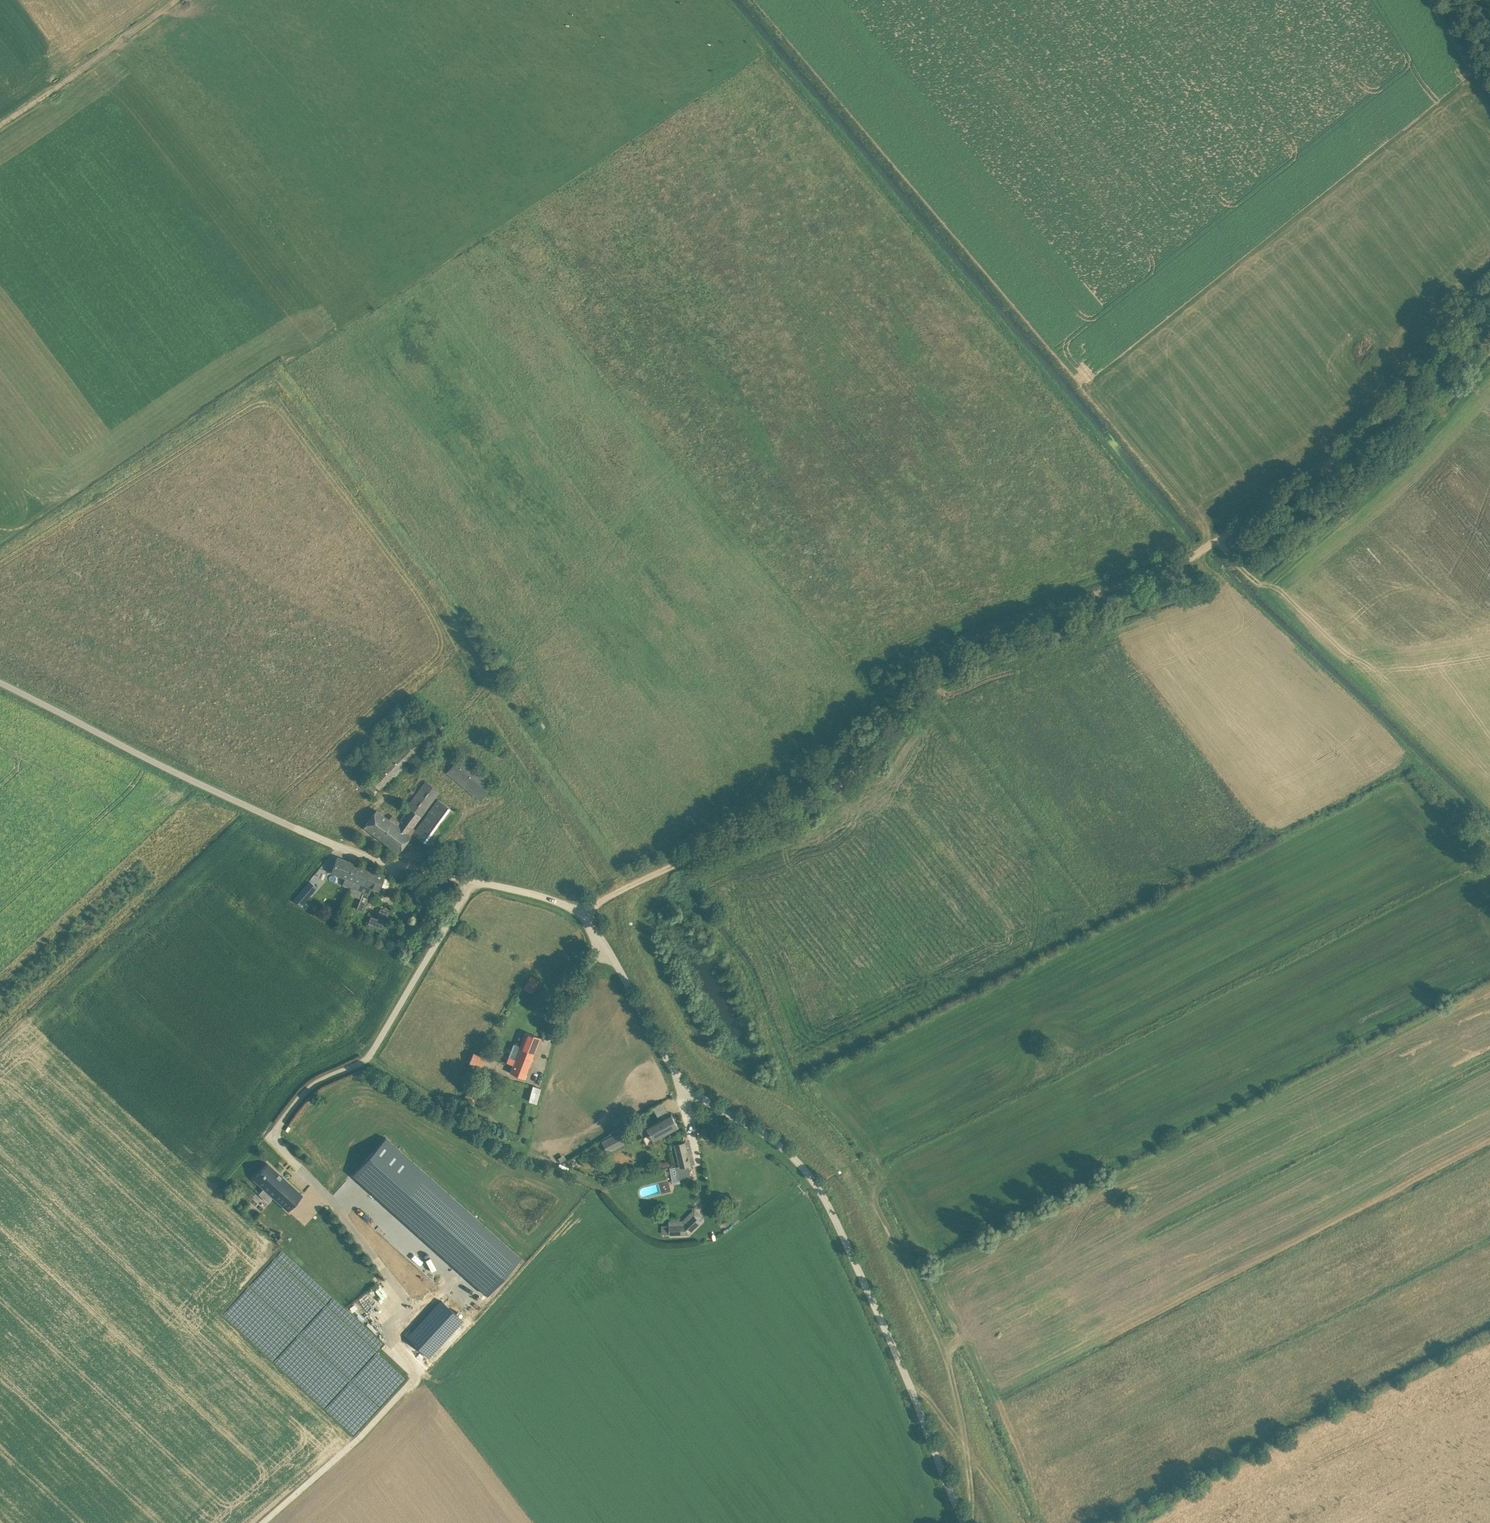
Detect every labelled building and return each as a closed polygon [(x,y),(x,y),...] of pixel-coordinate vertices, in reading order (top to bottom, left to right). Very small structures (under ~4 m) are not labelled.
[(349,765),(354,770),(368,756),(363,752),(349,765)] [(447,772),(480,800),(494,784),(461,756),(447,772)] [(369,794),(373,790),(363,780),(359,785),(369,794)] [(410,835),(415,829),(413,827),(439,791),(439,790),(425,780),(407,805),(408,808),(397,825),(376,810),(364,827),(398,852),(411,835),(410,835)] [(413,834),(431,846),(456,812),(438,799),(413,834)] [(351,887),(353,888),(361,866),(337,857),(332,872),(346,877),(344,884),(351,887)] [(361,866),(353,888),(367,893),(370,886),(379,890),(385,875),(361,866)] [(309,881),(293,899),(301,905),(317,887),(309,881)] [(351,887),(344,884),(341,891),(348,894),(351,887)] [(371,915),(368,924),(383,930),(390,911),(380,908),(377,918),(371,915)] [(524,987),(533,993),(540,981),(531,976),(524,987)] [(510,1072),(524,1077),(540,1037),(526,1032),(521,1046),(514,1043),(507,1062),(513,1065),(510,1072)] [(469,1061),(481,1065),(484,1055),(473,1051),(469,1061)] [(476,1077),(487,1083),(492,1074),(480,1068),(476,1077)] [(528,1100),(537,1102),(541,1087),(532,1084),(528,1100)] [(465,1096),(474,1101),(480,1090),(471,1085),(465,1096)] [(665,1103),(654,1107),(659,1118),(669,1114),(665,1103)] [(647,1127),(654,1141),(679,1127),(672,1113),(647,1127)] [(707,1128),(701,1130),(703,1136),(709,1134),(707,1128)] [(629,1141),(622,1130),(601,1141),(608,1152),(629,1141)] [(385,1138),(351,1175),(486,1296),(520,1259),(385,1138)] [(684,1138),(672,1141),(673,1147),(676,1146),(680,1162),(677,1163),(680,1178),(690,1176),(688,1165),(691,1164),(684,1138)] [(267,1163),(253,1179),(288,1211),(303,1195),(267,1163)] [(689,1234),(701,1222),(694,1214),(684,1224),(670,1225),(670,1235),(689,1234)] [(444,1301),(409,1339),(429,1357),(430,1358),(465,1320),(444,1301)]
